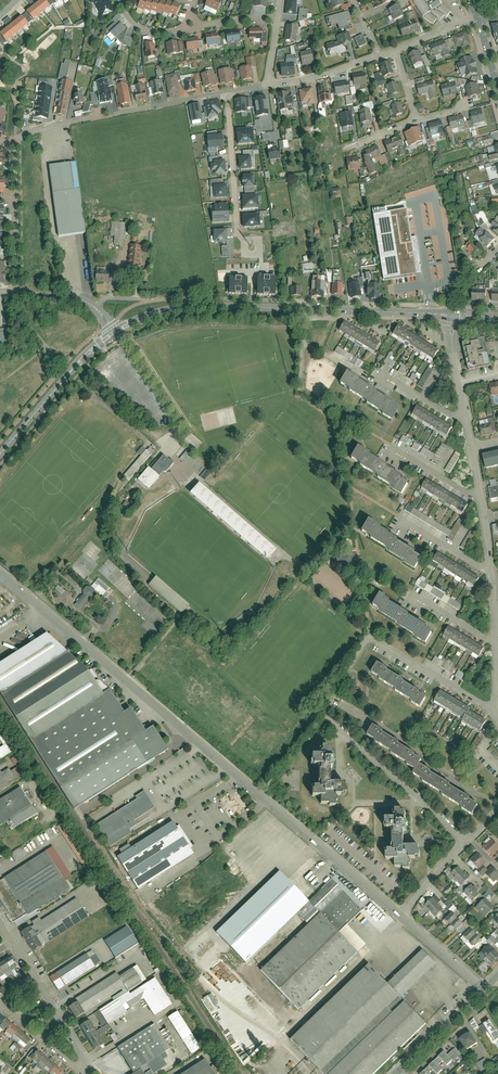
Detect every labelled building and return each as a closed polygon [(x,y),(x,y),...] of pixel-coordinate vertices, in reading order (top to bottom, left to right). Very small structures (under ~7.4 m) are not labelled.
[(26,10),(34,20),(51,6),(46,0),(39,0),(26,10)] [(94,5),(96,11),(99,19),(113,13),(107,0),(94,5)] [(137,9),(143,12),(144,10),(150,12),(150,11),(156,14),(157,12),(162,15),(163,14),(169,16),(169,15),(175,18),(181,5),(174,2),(173,4),(167,1),(167,3),(161,1),(160,2),(156,0),(154,0),(153,0),(141,0),(137,9)] [(204,7),(217,12),(222,1),(219,0),(207,0),(204,7)] [(254,8),(267,9),(267,0),(255,0),(254,8)] [(296,0),(287,0),(285,15),(296,16),(296,7),(297,0),(296,0)] [(341,0),(332,0),(335,8),(343,6),(341,0)] [(422,17),(434,24),(436,20),(440,22),(444,16),(447,18),(451,11),(440,5),(437,0),(411,0),(422,17)] [(404,16),(400,6),(391,10),(395,20),(404,16)] [(299,8),(299,27),(306,27),(306,24),(308,24),(308,18),(311,19),(311,14),(308,14),(308,9),(299,8)] [(348,11),(326,18),(329,28),(338,25),(340,30),(349,27),(347,21),(351,20),(348,11)] [(9,17),(3,22),(7,27),(13,22),(9,17)] [(0,35),(7,44),(28,26),(21,18),(0,35)] [(125,30),(117,21),(107,30),(115,39),(125,30)] [(418,32),(414,21),(399,26),(403,37),(418,32)] [(295,27),(287,26),(285,41),(294,42),(295,27)] [(262,40),(262,28),(249,29),(249,40),(262,40)] [(240,42),(239,30),(226,32),(227,43),(240,42)] [(472,45),(465,32),(452,38),(456,47),(461,45),(463,49),(472,45)] [(337,42),(326,45),(329,57),(337,54),(338,56),(346,53),(344,45),(352,43),(349,33),(336,37),(337,42)] [(219,45),(218,34),(205,36),(207,46),(219,45)] [(366,44),(362,35),(354,38),(358,48),(366,44)] [(199,50),(197,38),(185,40),(188,52),(199,50)] [(178,41),(166,44),(168,56),(180,54),(178,41)] [(450,56),(444,42),(431,47),(434,57),(441,54),(443,59),(450,56)] [(155,57),(153,44),(144,45),(146,59),(155,57)] [(311,52),(300,54),(303,67),(314,64),(311,52)] [(418,52),(409,55),(413,66),(422,63),(418,52)] [(255,68),(253,56),(245,57),(247,67),(239,68),(241,81),(253,79),(251,69),(255,68)] [(477,74),(470,57),(460,62),(461,64),(458,66),(462,76),(465,74),(467,77),(477,74)] [(393,74),(389,63),(380,67),(384,77),(393,74)] [(294,66),(281,68),(282,76),(295,75),(294,66)] [(228,69),(218,71),(221,85),(231,83),(228,69)] [(210,72),(201,74),(204,88),(213,86),(210,72)] [(165,77),(169,96),(181,93),(177,74),(165,77)] [(194,79),(184,81),(186,93),(197,91),(195,83),(199,82),(198,74),(193,75),(194,79)] [(366,84),(365,74),(353,76),(354,85),(366,84)] [(103,81),(97,82),(101,104),(113,102),(110,86),(114,85),(112,76),(102,78),(103,81)] [(61,93),(58,104),(59,104),(56,115),(65,118),(68,105),(67,105),(69,95),(68,95),(71,82),(62,80),(59,93),(61,93)] [(160,81),(150,83),(153,95),(163,93),(160,81)] [(433,82),(417,87),(419,95),(427,93),(430,101),(438,99),(433,82)] [(350,93),(348,83),(334,85),(336,95),(350,93)] [(458,93),(455,83),(443,87),(445,96),(458,93)] [(116,86),(120,105),(129,104),(125,84),(116,86)] [(395,84),(386,86),(390,97),(398,94),(395,84)] [(137,94),(134,95),(136,103),(147,100),(145,92),(143,93),(141,85),(135,86),(137,94)] [(51,88),(40,87),(36,117),(47,119),(51,88)] [(324,87),(318,88),(320,104),(328,103),(327,95),(325,96),(324,87)] [(481,98),(478,87),(469,90),(472,100),(481,98)] [(313,88),(299,90),(301,102),(301,104),(307,103),(308,106),(315,104),(313,88)] [(84,104),(82,94),(80,95),(79,89),(74,90),(75,96),(74,96),(76,106),(84,104)] [(286,93),(276,95),(279,111),(289,110),(286,93)] [(268,114),(265,95),(254,97),(257,116),(268,114)] [(353,102),(357,101),(356,95),(346,96),(346,105),(353,105),(353,102)] [(251,98),(235,99),(236,113),(249,112),(248,109),(252,108),(251,98)] [(220,100),(205,103),(208,118),(218,116),(218,113),(222,112),(220,100)] [(200,103),(189,105),(192,122),(203,120),(200,103)] [(403,114),(400,104),(392,107),(395,117),(403,114)] [(351,110),(339,112),(342,127),(354,125),(351,110)] [(485,122),(482,110),(471,113),(474,125),(485,122)] [(368,111),(359,112),(361,125),(369,123),(368,111)] [(466,126),(463,116),(449,119),(452,130),(466,126)] [(445,132),(442,122),(429,125),(432,136),(445,132)] [(253,128),(237,130),(238,145),(254,144),(253,128)] [(423,141),(418,128),(405,133),(410,146),(423,141)] [(477,139),(478,144),(484,142),(485,146),(493,143),(492,139),(497,137),(497,131),(490,133),(491,136),(477,139)] [(224,148),(223,135),(208,136),(209,153),(217,152),(217,148),(224,148)] [(406,153),(400,136),(386,142),(391,152),(397,150),(400,156),(406,153)] [(288,148),(288,140),(279,141),(279,149),(288,148)] [(490,148),(492,153),(484,155),(486,164),(497,160),(497,146),(490,148)] [(381,156),(376,147),(366,152),(368,157),(363,160),(370,175),(377,171),(372,161),(381,156)] [(243,157),(239,158),(240,170),(252,169),(251,158),(253,158),(253,150),(243,151),(243,157)] [(279,150),(268,151),(269,160),(280,158),(279,150)] [(226,175),(225,161),(219,161),(219,156),(208,157),(209,162),(214,162),(215,165),(212,165),(213,177),(218,177),(218,175),(226,175)] [(360,157),(346,159),(348,171),(361,169),(360,157)] [(71,164),(49,166),(58,236),(84,233),(79,190),(75,190),(71,164)] [(255,188),(254,175),(244,176),(244,179),(242,179),(243,185),(244,184),(245,188),(255,188)] [(224,185),(223,180),(210,181),(210,187),(214,187),(215,199),(228,198),(227,185),(224,185)] [(259,208),(258,195),(243,196),(244,209),(259,208)] [(230,223),(228,204),(215,205),(216,211),(212,211),(213,224),(230,223)] [(406,209),(387,212),(386,207),(372,209),(383,279),(421,273),(416,237),(410,238),(406,209)] [(260,214),(243,216),(244,229),(261,227),(260,214)] [(126,223),(113,222),(111,233),(116,234),(114,242),(124,243),(126,223)] [(475,235),(489,247),(495,240),(486,232),(485,234),(480,229),(475,235)] [(228,243),(227,230),(214,231),(215,244),(228,243)] [(466,247),(475,255),(479,250),(471,242),(466,247)] [(140,246),(130,245),(128,264),(138,265),(140,246)] [(1,249),(1,247),(0,247),(0,255),(8,255),(8,249),(1,249)] [(315,263),(302,264),(302,273),(316,272),(315,263)] [(138,269),(138,281),(146,281),(146,270),(138,269)] [(97,272),(97,282),(108,282),(109,273),(97,272)] [(364,281),(372,279),(371,272),(362,274),(364,281)] [(249,295),(250,275),(229,274),(228,294),(249,295)] [(277,295),(278,274),(256,274),(256,294),(277,295)] [(311,276),(311,296),(323,296),(323,276),(311,276)] [(333,283),(332,295),(341,295),(341,283),(333,283)] [(368,283),(367,298),(379,298),(380,284),(368,283)] [(361,286),(351,286),(351,295),(360,295),(361,286)] [(485,301),(486,291),(471,291),(471,300),(485,301)] [(344,322),(339,331),(374,352),(380,344),(344,322)] [(398,326),(392,335),(433,359),(438,351),(398,326)] [(484,338),(462,343),(469,371),(491,365),(484,338)] [(334,353),(361,367),(364,362),(337,347),(334,353)] [(392,368),(395,362),(393,361),(394,358),(391,356),(393,354),(390,352),(383,363),(392,368)] [(398,372),(404,375),(407,370),(401,366),(398,372)] [(428,366),(418,386),(424,389),(433,369),(428,366)] [(359,378),(345,370),(339,382),(348,388),(348,389),(365,399),(364,401),(381,410),(379,412),(393,420),(400,408),(393,404),(394,403),(376,392),(377,391),(358,380),(359,378)] [(409,378),(415,382),(418,377),(413,373),(409,378)] [(489,384),(492,397),(497,395),(497,382),(489,384)] [(417,406),(412,415),(447,436),(452,427),(417,406)] [(490,423),(479,426),(482,437),(495,433),(492,424),(496,424),(494,417),(488,418),(490,423)] [(409,446),(412,441),(404,435),(400,441),(409,446)] [(412,448),(420,453),(423,447),(415,442),(412,448)] [(443,443),(432,462),(437,465),(439,461),(448,446),(443,443)] [(369,452),(355,444),(348,456),(358,461),(357,463),(375,473),(374,474),(390,484),(389,486),(403,494),(409,482),(403,478),(404,476),(386,466),(387,464),(368,453),(369,452)] [(141,457),(124,478),(130,483),(152,455),(147,451),(143,447),(137,453),(141,457)] [(456,451),(445,470),(450,473),(462,454),(456,451)] [(482,455),(485,469),(497,466),(497,451),(482,455)] [(148,467),(137,480),(148,490),(163,472),(165,474),(174,463),(171,460),(170,462),(163,455),(150,469),(148,467)] [(206,470),(200,477),(204,481),(210,474),(206,470)] [(425,476),(419,486),(461,512),(467,501),(425,476)] [(488,487),(491,499),(497,498),(497,482),(496,482),(496,485),(488,487)] [(408,505),(404,511),(449,536),(447,539),(453,542),(464,522),(459,519),(453,530),(408,505)] [(378,526),(365,518),(358,530),(368,536),(367,537),(385,547),(384,548),(400,558),(399,560),(412,568),(419,556),(413,552),(414,550),(396,540),(397,538),(378,527),(378,526)] [(461,547),(466,550),(475,533),(470,531),(461,547)] [(436,551),(429,562),(471,587),(478,577),(436,551)] [(339,569),(353,567),(351,553),(337,555),(339,569)] [(105,585),(98,579),(91,587),(98,593),(103,588),(105,585)] [(420,579),(416,585),(460,611),(463,606),(420,579)] [(58,586),(55,590),(61,595),(64,591),(58,586)] [(80,610),(91,598),(92,597),(94,593),(93,589),(89,587),(85,589),(83,592),(84,595),(74,606),(80,610)] [(109,593),(103,588),(98,593),(104,599),(109,593)] [(391,600),(378,592),(371,604),(380,610),(380,611),(397,621),(396,623),(413,632),(411,634),(425,642),(432,630),(425,626),(426,625),(408,614),(409,613),(390,602),(391,600)] [(444,623),(439,633),(477,655),(483,645),(444,623)] [(0,663),(0,691),(75,808),(76,807),(166,749),(152,729),(147,733),(130,708),(124,712),(111,692),(105,696),(90,673),(46,634),(0,663)] [(435,656),(432,662),(453,674),(456,668),(451,666),(453,663),(443,657),(441,659),(435,656)] [(386,666),(376,660),(370,670),(379,675),(378,676),(395,687),(394,688),(411,698),(410,699),(419,705),(425,695),(418,690),(418,689),(402,679),(403,677),(386,667),(386,666)] [(459,670),(455,676),(461,679),(464,674),(459,670)] [(436,688),(430,699),(479,729),(485,718),(436,688)] [(381,729),(371,724),(365,733),(374,738),(373,740),(390,750),(389,751),(406,761),(405,763),(414,768),(411,772),(422,778),(421,780),(441,792),(440,793),(461,805),(460,807),(471,813),(476,803),(467,798),(468,797),(447,785),(448,783),(428,771),(429,769),(418,763),(420,758),(413,754),(414,753),(397,742),(397,741),(380,731),(381,729)] [(1,743),(0,744),(0,757),(12,750),(0,729),(0,742),(1,743)] [(312,791),(312,797),(322,797),(322,804),(330,804),(330,806),(336,806),(336,802),(338,802),(337,796),(342,796),(342,797),(346,797),(346,794),(347,794),(346,789),(345,789),(345,784),(330,784),(329,769),(332,769),(332,761),(330,761),(330,757),(331,757),(331,750),(327,750),(327,748),(321,748),(322,753),(320,753),(320,757),(311,757),(311,763),(313,763),(313,767),(320,766),(321,768),(318,768),(318,771),(319,771),(319,783),(318,783),(318,787),(314,787),(314,791),(312,791)] [(0,771),(0,785),(20,773),(15,765),(8,769),(7,767),(0,771)] [(0,796),(0,824),(4,822),(8,828),(34,812),(18,785),(0,796)] [(138,799),(97,826),(110,846),(131,833),(129,829),(136,825),(134,822),(155,808),(144,792),(137,797),(138,799)] [(237,808),(240,814),(250,808),(247,802),(237,808)] [(266,810),(255,820),(262,828),(263,827),(261,824),(263,822),(265,824),(267,822),(269,824),(270,823),(269,822),(273,818),(266,810)] [(386,854),(386,860),(396,860),(396,867),(404,867),(404,869),(410,869),(410,865),(411,865),(411,859),(416,859),(416,860),(420,860),(420,857),(420,852),(419,852),(419,847),(404,847),(403,832),(406,832),(406,824),(404,824),(404,820),(405,820),(405,813),(401,813),(401,810),(395,811),(396,816),(394,816),(394,820),(385,820),(385,826),(387,825),(387,830),(394,829),(395,831),(391,831),(392,834),(393,834),(393,846),(392,846),(392,850),(388,850),(388,854),(386,854)] [(172,823),(117,859),(138,891),(193,854),(172,823)] [(492,838),(487,843),(486,842),(482,845),(490,855),(497,849),(497,845),(492,838)] [(22,848),(11,854),(16,862),(26,855),(22,848)] [(45,851),(0,880),(0,898),(14,920),(27,912),(29,915),(69,889),(45,851)] [(492,864),(489,867),(484,862),(486,860),(479,852),(471,860),(478,868),(476,870),(482,876),(485,873),(492,880),(497,875),(497,871),(492,864)] [(311,860),(314,864),(319,860),(315,856),(311,860)] [(467,879),(455,868),(449,874),(461,885),(467,879)] [(278,871),(215,933),(245,963),(295,913),(307,925),(260,971),(299,1010),(357,953),(337,933),(361,910),(330,879),(307,901),(278,871)] [(472,885),(464,893),(472,902),(479,896),(476,894),(479,892),(472,885)] [(430,896),(423,903),(435,917),(443,910),(430,896)] [(486,898),(476,908),(485,917),(495,908),(486,898)] [(88,917),(76,899),(23,933),(34,951),(88,917)] [(462,923),(452,913),(446,919),(456,929),(462,923)] [(138,943),(127,927),(105,941),(115,958),(138,943)] [(481,940),(470,929),(464,936),(475,946),(481,940)] [(197,953),(200,957),(214,946),(211,942),(197,953)] [(488,945),(482,952),(492,963),(497,957),(497,955),(488,945)] [(290,1041),(322,1073),(372,1073),(424,1023),(400,999),(436,964),(423,951),(388,985),(368,965),(290,1041)] [(0,959),(0,969),(12,961),(8,954),(0,959)] [(87,954),(50,978),(57,990),(94,966),(87,954)] [(126,990),(97,1008),(105,1021),(124,1010),(123,1008),(141,997),(150,1011),(168,1000),(153,977),(142,984),(130,966),(116,975),(114,971),(73,996),(76,1000),(68,1004),(74,1015),(123,985),(126,990)] [(433,1014),(443,1004),(441,1002),(431,1012),(433,1014)] [(175,1007),(165,1014),(188,1052),(199,1046),(175,1007)] [(29,1037),(0,1012),(0,1022),(24,1043),(29,1037)] [(86,1018),(78,1023),(92,1045),(100,1041),(95,1034),(108,1026),(105,1021),(92,1029),(86,1018)] [(469,1021),(474,1030),(479,1028),(475,1019),(469,1021)] [(493,1020),(487,1024),(497,1041),(497,1040),(497,1028),(493,1020)] [(115,1044),(132,1071),(127,1073),(141,1073),(137,1068),(146,1063),(151,1071),(165,1062),(160,1053),(168,1049),(152,1022),(115,1044)] [(470,1033),(459,1039),(465,1051),(477,1044),(470,1033)] [(56,1073),(61,1069),(35,1047),(28,1056),(31,1059),(34,1055),(56,1073)] [(421,1073),(438,1073),(452,1061),(454,1063),(461,1056),(454,1049),(448,1055),(444,1051),(421,1073)] [(202,1056),(174,1073),(213,1073),(202,1056)] [(2,1064),(0,1066),(0,1067),(6,1071),(10,1067),(0,1058),(0,1063),(2,1064)] [(476,1063),(481,1071),(490,1066),(485,1058),(476,1063)] [(28,1071),(30,1068),(27,1065),(20,1073),(21,1073),(22,1073),(26,1069),(28,1071)]
